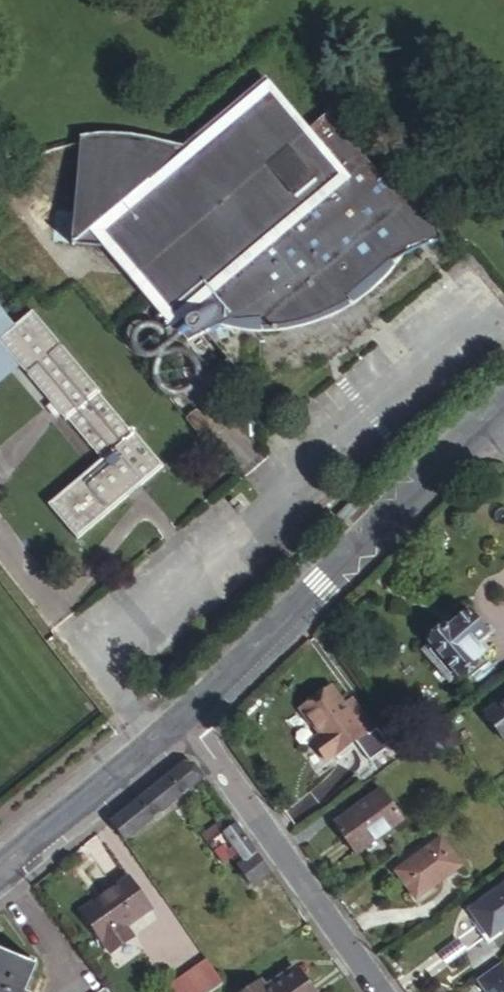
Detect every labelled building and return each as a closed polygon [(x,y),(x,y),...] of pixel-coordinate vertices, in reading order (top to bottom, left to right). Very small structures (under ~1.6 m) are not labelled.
[(434,228),(426,212),(425,209),(413,191),(393,169),(384,161),(373,170),(325,113),(307,127),(272,83),(191,150),(154,140),(119,133),(75,133),(69,236),(107,239),(191,339),(207,330),(222,323),(230,321),(256,317),(256,324),(265,324),(279,322),(297,318),(320,312),(339,303),(348,299),(346,296),(365,279),(394,257),(420,245),(437,240),(436,235),(434,228)] [(16,326),(0,307),(0,369),(15,357),(0,339),(16,326)] [(106,456),(47,504),(77,540),(163,467),(135,432),(129,437),(100,403),(106,398),(35,311),(16,326),(0,339),(15,357),(20,363),(73,425),(77,421),(106,456)] [(0,369),(0,380),(20,363),(15,357),(0,369)] [(448,625),(427,642),(429,644),(455,674),(457,677),(479,661),(475,654),(491,640),(486,634),(490,630),(470,608),(456,619),(452,614),(444,621),(448,625)] [(455,674),(429,644),(422,650),(447,680),(455,674)] [(337,766),(381,735),(368,716),(359,722),(351,711),(338,691),(309,713),(327,738),(331,743),(325,748),(337,766)] [(488,714),(503,737),(503,703),(488,714)] [(359,722),(368,716),(360,705),(351,711),(359,722)] [(331,743),(327,738),(317,745),(334,769),(337,766),(325,748),(331,743)] [(417,756),(427,770),(450,753),(439,739),(417,756)] [(130,843),(206,778),(196,764),(189,764),(118,825),(119,827),(130,843)] [(357,858),(406,821),(384,790),(334,826),(357,858)] [(254,888),(274,873),(233,816),(221,824),(249,864),(241,869),(254,888)] [(225,867),(234,860),(221,843),(218,845),(215,842),(209,846),(205,840),(201,843),(211,855),(215,853),(225,867)] [(442,842),(398,872),(418,901),(462,870),(442,842)] [(133,880),(86,912),(116,954),(137,940),(128,927),(154,909),(133,880)] [(472,910),(491,938),(503,929),(503,888),(472,910)] [(39,963),(33,960),(31,964),(0,953),(0,991),(28,991),(39,963)] [(167,991),(214,991),(225,983),(205,958),(165,989),(167,991)] [(479,980),(488,991),(503,991),(503,965),(503,963),(479,980)] [(296,970),(265,991),(260,984),(249,991),(312,991),(296,970)]
